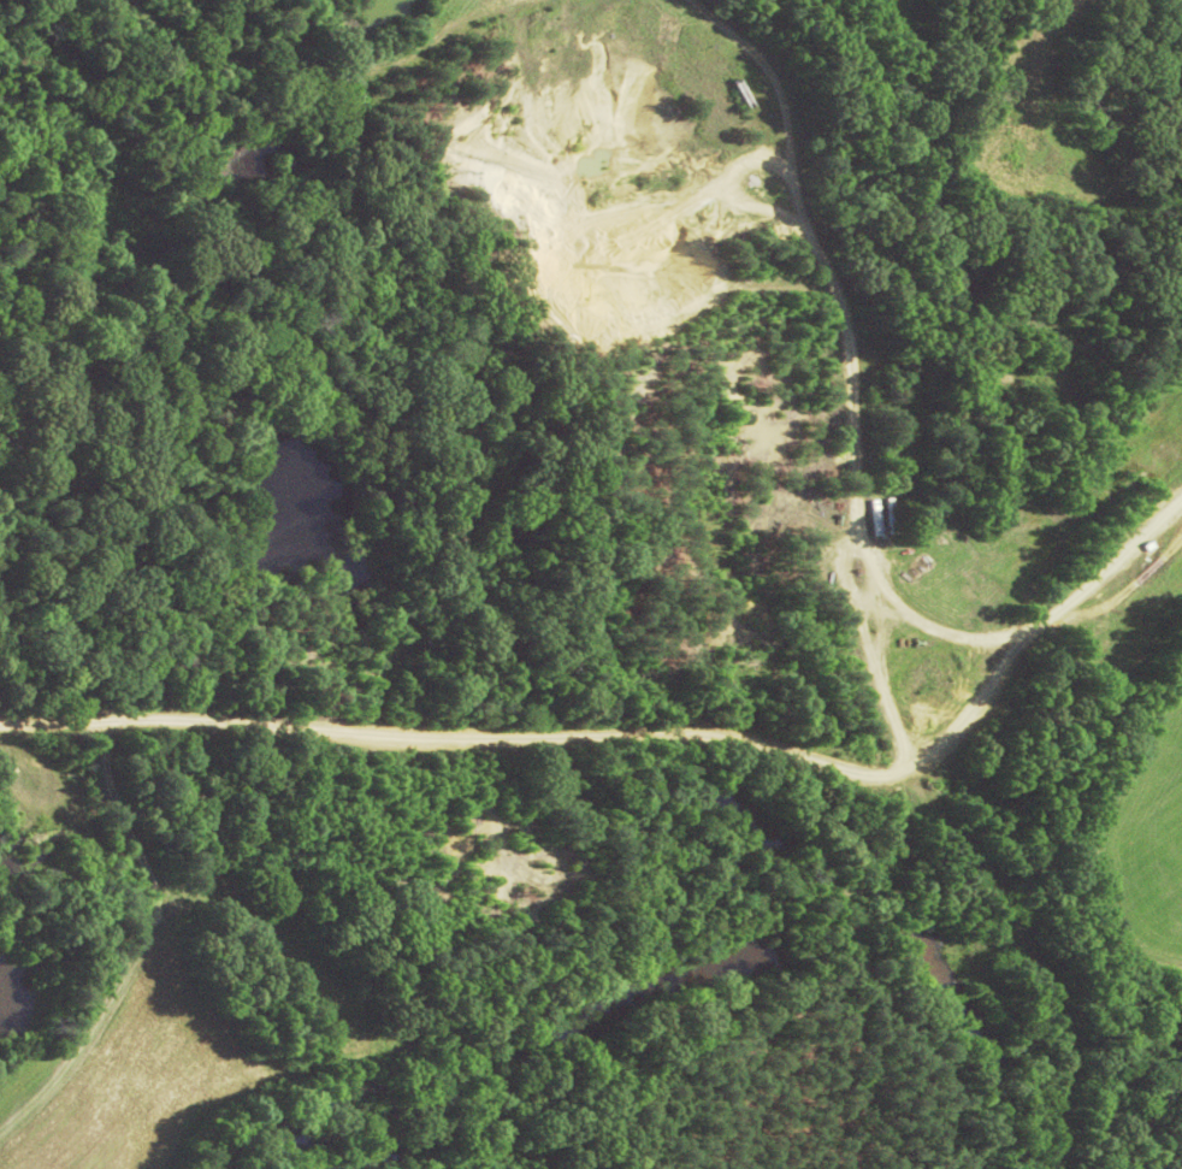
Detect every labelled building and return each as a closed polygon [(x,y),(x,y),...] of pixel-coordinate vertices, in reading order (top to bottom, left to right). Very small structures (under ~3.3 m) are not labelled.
[(734,98),(743,114),(748,111),(739,95),(734,98)]
